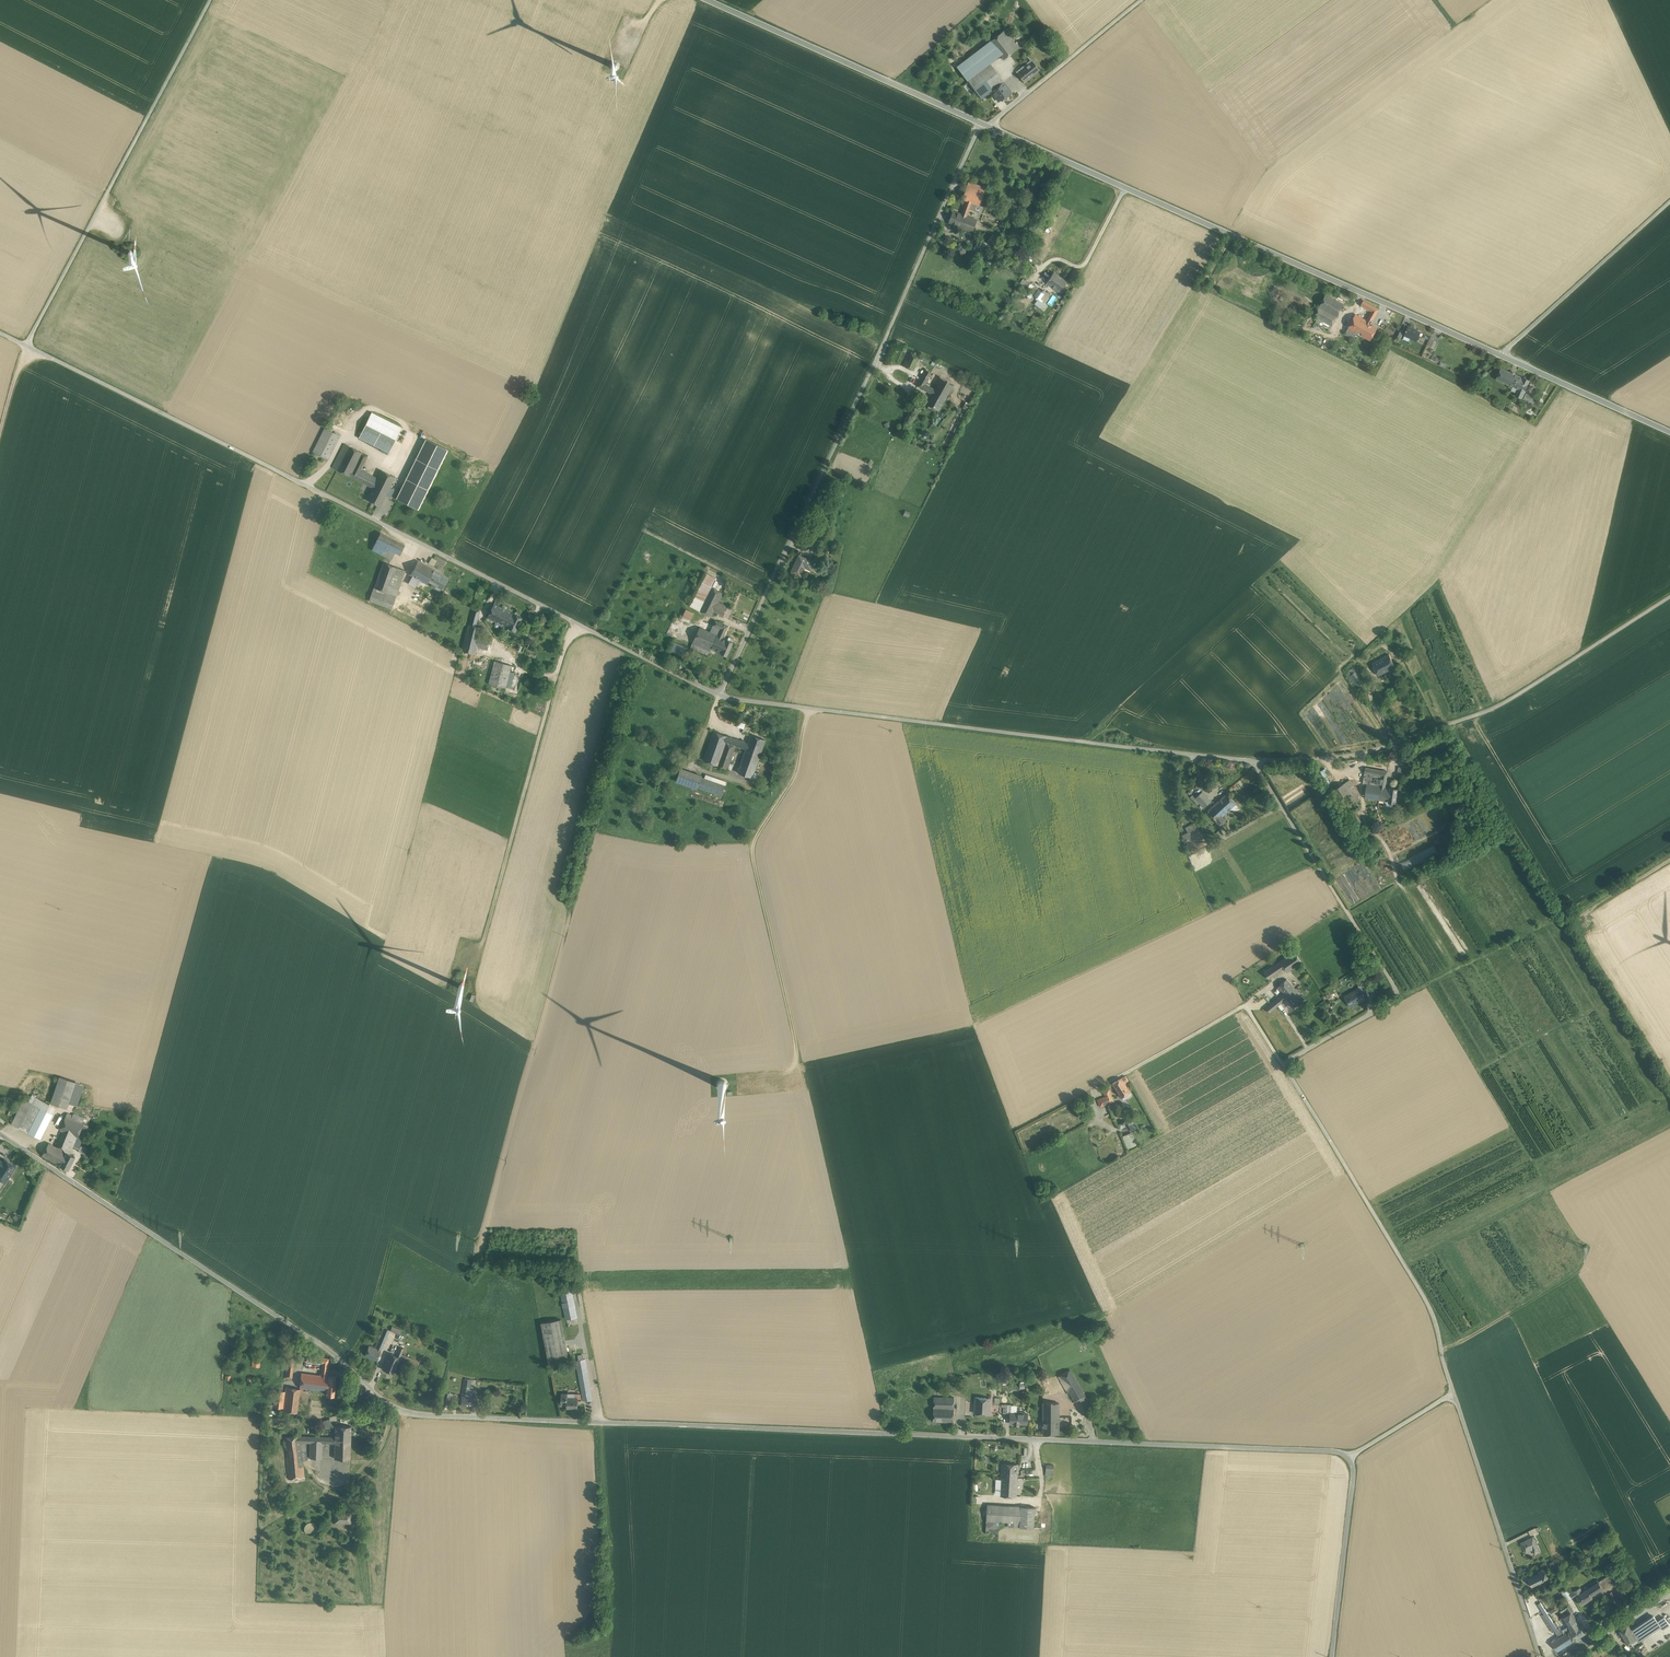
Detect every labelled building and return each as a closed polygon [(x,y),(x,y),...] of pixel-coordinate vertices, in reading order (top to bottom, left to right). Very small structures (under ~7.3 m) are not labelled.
[(1019,47),(1005,29),(990,41),(1001,56),(1004,59),(1019,47)] [(1001,56),(990,41),(957,66),(968,80),(990,64),(1001,56)] [(1028,64),(1021,70),(1018,73),(1024,81),(1039,70),(1032,61),(1029,64),(1028,64)] [(990,64),(968,80),(982,98),(991,91),(1004,82),(1003,82),(1004,81),(990,64)] [(1004,82),(991,91),(999,101),(1011,92),(1004,82)] [(985,188),(968,181),(962,199),(967,200),(976,204),(979,205),(985,188)] [(967,200),(962,214),(967,216),(969,208),(974,210),(976,204),(967,200)] [(962,214),(953,211),(949,223),(972,231),(976,219),(967,216),(962,214)] [(993,234),(986,242),(984,245),(992,251),(1000,239),(993,234)] [(981,238),(973,250),(978,254),(984,245),(986,242),(981,238)] [(1054,272),(1046,283),(1059,292),(1067,281),(1054,272)] [(1032,289),(1029,292),(1034,295),(1038,289),(1034,286),(1032,289)] [(1043,290),(1042,292),(1038,289),(1034,295),(1039,299),(1044,303),(1050,295),(1043,290)] [(1344,304),(1325,294),(1319,307),(1337,317),(1344,304)] [(1039,299),(1035,304),(1040,308),(1044,303),(1039,299)] [(1379,309),(1363,301),(1360,306),(1372,311),(1369,316),(1374,319),(1379,309)] [(1318,307),(1314,305),(1309,313),(1314,316),(1318,307)] [(1337,317),(1319,307),(1318,307),(1314,316),(1317,318),(1331,325),(1332,326),(1337,317)] [(1366,321),(1355,315),(1348,328),(1358,334),(1361,335),(1368,322),(1366,321)] [(1331,325),(1317,318),(1315,322),(1329,329),(1331,325)] [(1371,324),(1368,322),(1361,335),(1371,341),(1378,327),(1371,324)] [(1416,330),(1408,327),(1404,335),(1417,341),(1421,332),(1416,330)] [(1358,334),(1348,328),(1345,334),(1355,339),(1358,334)] [(1437,342),(1431,339),(1428,346),(1434,348),(1437,342)] [(920,356),(909,351),(902,365),(914,370),(920,356)] [(1523,378),(1515,374),(1515,373),(1512,371),(1512,372),(1501,368),(1496,379),(1513,386),(1518,389),(1516,392),(1515,395),(1522,398),(1526,390),(1528,384),(1530,380),(1524,377),(1523,378)] [(926,370),(917,386),(932,394),(934,389),(925,384),(931,373),(926,370)] [(953,385),(940,378),(934,389),(932,394),(944,401),(946,398),(950,391),(953,385)] [(1534,396),(1526,393),(1523,399),(1531,402),(1534,396)] [(944,401),(932,394),(926,404),(939,411),(944,401)] [(950,445),(964,414),(959,411),(944,443),(950,445)] [(398,432),(369,418),(359,438),(388,452),(398,432)] [(325,428),(313,452),(328,459),(340,435),(325,428)] [(425,439),(396,498),(418,509),(447,450),(425,439)] [(344,443),(332,467),(336,469),(348,446),(344,443)] [(348,446),(336,469),(349,476),(361,452),(348,446)] [(361,452),(349,476),(372,488),(373,486),(377,478),(361,470),(368,456),(361,452)] [(395,477),(381,470),(377,478),(373,486),(387,493),(390,487),(395,477)] [(387,493),(373,486),(372,488),(366,499),(380,506),(386,495),(387,493)] [(394,490),(390,487),(387,493),(386,495),(391,497),(394,490)] [(405,545),(380,533),(375,542),(395,552),(400,555),(405,545)] [(395,552),(375,542),(372,550),(391,559),(395,552)] [(822,552),(819,550),(815,559),(819,561),(822,562),(826,554),(822,552)] [(815,562),(799,555),(791,572),(801,576),(805,566),(812,569),(814,564),(815,564),(816,562),(815,562)] [(437,560),(432,557),(429,563),(434,566),(437,560)] [(434,570),(418,561),(410,574),(421,580),(426,583),(427,583),(428,581),(434,570)] [(405,570),(383,562),(374,587),(396,595),(405,570)] [(441,574),(434,570),(428,581),(441,588),(447,578),(441,575),(441,574)] [(707,573),(691,606),(699,610),(711,587),(716,578),(707,573)] [(421,580),(410,600),(415,602),(423,587),(426,583),(421,580)] [(396,595),(374,587),(373,591),(395,599),(396,595)] [(429,590),(423,587),(415,602),(420,605),(429,590)] [(711,587),(699,610),(711,617),(714,611),(723,616),(728,607),(719,602),(723,593),(711,587)] [(373,591),(372,591),(369,601),(392,609),(395,599),(373,591)] [(515,614),(494,604),(488,617),(509,627),(515,614)] [(480,609),(473,608),(471,616),(478,618),(480,609)] [(694,613),(686,609),(682,619),(689,622),(694,613)] [(523,617),(515,614),(509,627),(508,627),(516,631),(523,617)] [(710,632),(700,627),(692,643),(710,651),(711,648),(721,653),(727,639),(723,638),(728,626),(715,620),(710,632)] [(476,625),(469,624),(462,650),(476,654),(478,647),(481,634),(483,627),(476,625)] [(491,637),(481,634),(478,647),(488,650),(491,637)] [(721,653),(727,655),(733,642),(727,639),(721,653)] [(687,647),(675,641),(671,649),(683,655),(687,647)] [(710,651),(692,643),(691,647),(709,655),(710,652),(710,651)] [(1389,655),(1373,663),(1379,675),(1395,667),(1389,655)] [(489,683),(506,688),(508,681),(510,673),(512,665),(495,661),(489,683)] [(1363,683),(1353,668),(1347,674),(1357,688),(1363,683)] [(523,674),(515,672),(514,674),(512,682),(510,689),(519,691),(523,674)] [(1363,683),(1357,688),(1359,691),(1366,686),(1363,683)] [(751,728),(745,725),(743,732),(749,734),(751,728)] [(748,743),(714,731),(703,760),(728,769),(736,746),(746,749),(747,746),(748,743)] [(766,739),(751,734),(748,743),(747,746),(754,749),(754,750),(757,751),(756,754),(760,755),(766,739)] [(754,749),(747,746),(746,749),(738,772),(752,777),(760,755),(756,754),(757,751),(754,750),(754,749)] [(1388,771),(1366,767),(1363,783),(1383,786),(1385,786),(1388,771)] [(702,775),(681,768),(677,781),(697,788),(698,787),(701,777),(702,775)] [(716,782),(701,777),(698,787),(721,795),(725,785),(716,782)] [(1350,780),(1333,790),(1348,814),(1347,814),(1354,827),(1362,822),(1354,810),(1360,806),(1357,802),(1359,801),(1358,794),(1350,780)] [(1383,786),(1367,784),(1365,797),(1381,800),(1383,786)] [(1385,786),(1383,786),(1381,800),(1388,801),(1390,787),(1385,786)] [(1398,789),(1390,787),(1388,801),(1396,803),(1398,789)] [(1211,801),(1202,791),(1197,796),(1206,805),(1211,801)] [(1226,794),(1207,811),(1220,825),(1224,821),(1222,819),(1222,818),(1222,817),(1222,816),(1230,809),(1231,809),(1231,810),(1232,809),(1233,809),(1234,810),(1238,807),(1235,804),(1226,794)] [(1206,805),(1197,796),(1195,798),(1200,803),(1203,807),(1206,805)] [(1377,812),(1367,817),(1372,825),(1382,820),(1377,812)] [(1193,823),(1185,828),(1188,832),(1195,828),(1193,823)] [(1401,861),(1404,869),(1438,854),(1435,846),(1401,861)] [(1294,951),(1263,972),(1268,978),(1284,968),(1286,972),(1290,970),(1301,962),(1294,951)] [(1282,994),(1265,1008),(1269,1012),(1285,999),(1284,999),(1286,998),(1285,997),(1295,988),(1290,983),(1286,979),(1277,987),(1282,994)] [(1295,988),(1285,997),(1286,998),(1294,1007),(1304,998),(1295,989),(1295,988)] [(1359,988),(1345,996),(1351,1006),(1355,1004),(1365,998),(1362,992),(1359,988)] [(1125,1076),(1121,1078),(1112,1083),(1121,1097),(1130,1091),(1125,1083),(1128,1081),(1125,1076)] [(60,1077),(51,1103),(66,1108),(68,1103),(75,1082),(60,1077)] [(83,1085),(75,1082),(68,1103),(76,1106),(83,1085)] [(1109,1097),(1106,1089),(1103,1091),(1105,1096),(1108,1103),(1113,1101),(1111,1096),(1109,1097)] [(1105,1096),(1097,1100),(1100,1106),(1108,1103),(1105,1096)] [(24,1099),(11,1123),(19,1127),(32,1103),(24,1099)] [(53,1113),(32,1103),(19,1127),(40,1138),(53,1113)] [(84,1118),(73,1113),(73,1115),(67,1113),(66,1116),(82,1123),(84,1118)] [(66,1116),(60,1130),(63,1131),(78,1137),(83,1123),(82,1123),(66,1116)] [(1126,1121),(1132,1130),(1137,1127),(1131,1118),(1126,1121)] [(78,1137),(63,1131),(56,1147),(64,1151),(66,1152),(67,1152),(68,1153),(70,1149),(72,1150),(73,1147),(78,1149),(88,1125),(83,1123),(78,1137)] [(1127,1148),(1137,1145),(1132,1132),(1138,1130),(1137,1128),(1131,1130),(1128,1131),(1128,1133),(1122,1135),(1127,1148)] [(56,1147),(49,1143),(42,1155),(57,1163),(64,1151),(56,1147)] [(83,1147),(81,1146),(78,1151),(85,1155),(88,1148),(84,1146),(83,1147)] [(64,1151),(57,1163),(60,1164),(60,1165),(68,1169),(75,1156),(68,1153),(67,1152),(66,1152),(64,1151)] [(3,1161),(1,1164),(0,1163),(0,1182),(5,1185),(15,1168),(3,1161)] [(571,1284),(561,1286),(567,1318),(578,1316),(571,1284)] [(562,1320),(542,1323),(551,1366),(570,1363),(562,1320)] [(401,1330),(392,1326),(390,1331),(399,1334),(401,1330)] [(383,1327),(375,1348),(381,1350),(389,1330),(383,1327)] [(375,1348),(369,1345),(365,1355),(377,1360),(381,1350),(375,1348)] [(294,1355),(288,1354),(288,1352),(287,1352),(285,1371),(293,1372),(294,1355)] [(396,1356),(389,1353),(386,1361),(397,1366),(398,1363),(400,1357),(396,1356)] [(417,1360),(401,1354),(400,1357),(398,1363),(413,1369),(417,1360)] [(320,1375),(301,1373),(300,1387),(307,1388),(320,1390),(321,1388),(322,1382),(323,1382),(323,1376),(327,1376),(329,1358),(307,1356),(307,1361),(322,1363),(321,1374),(320,1374),(320,1375)] [(260,1357),(253,1357),(252,1366),(260,1367),(260,1357)] [(580,1361),(577,1361),(583,1393),(584,1393),(585,1401),(594,1399),(587,1359),(584,1360),(580,1361)] [(397,1366),(386,1361),(383,1369),(394,1374),(395,1371),(395,1372),(395,1371),(397,1366)] [(1070,1369),(1058,1377),(1051,1378),(1055,1394),(1066,1390),(1068,1394),(1069,1393),(1075,1401),(1079,1399),(1085,1395),(1079,1384),(1070,1369)] [(336,1377),(328,1376),(327,1376),(323,1376),(323,1382),(322,1382),(321,1388),(320,1390),(327,1391),(326,1391),(326,1392),(327,1392),(327,1395),(333,1395),(334,1394),(336,1377)] [(1051,1395),(1055,1394),(1051,1378),(1046,1380),(1051,1395)] [(464,1379),(462,1396),(468,1397),(469,1393),(470,1383),(473,1384),(473,1380),(464,1379)] [(300,1389),(286,1387),(285,1391),(283,1407),(283,1408),(283,1411),(297,1413),(300,1391),(300,1389)] [(285,1391),(275,1390),(273,1407),(283,1408),(283,1407),(285,1391)] [(576,1398),(568,1398),(568,1394),(561,1394),(561,1404),(568,1404),(568,1408),(579,1408),(580,1399),(582,1399),(582,1394),(576,1394),(576,1398)] [(468,1397),(462,1396),(461,1405),(467,1405),(467,1406),(472,1406),(472,1399),(472,1397),(468,1397)] [(954,1397),(934,1396),(933,1421),(953,1422),(954,1397)] [(975,1397),(974,1413),(989,1414),(990,1398),(975,1397)] [(1059,1403),(1043,1403),(1043,1420),(1059,1420),(1059,1403)] [(1008,1411),(1008,1413),(1010,1413),(1016,1413),(1016,1412),(1017,1405),(1011,1405),(1011,1411),(1008,1411)] [(1023,1412),(1016,1412),(1016,1413),(1010,1413),(1010,1423),(1014,1423),(1014,1424),(1019,1424),(1019,1423),(1027,1423),(1027,1413),(1023,1413),(1023,1412)] [(330,1418),(322,1421),(325,1428),(332,1425),(330,1418)] [(1059,1420),(1043,1420),(1043,1424),(1042,1424),(1042,1425),(1043,1425),(1043,1434),(1059,1434),(1059,1420)] [(351,1426),(335,1426),(335,1437),(335,1443),(351,1443),(351,1426)] [(300,1435),(284,1437),(289,1479),(304,1477),(303,1460),(301,1442),(300,1436),(300,1435)] [(335,1437),(300,1436),(301,1442),(306,1442),(310,1443),(310,1458),(322,1458),(322,1443),(335,1443),(335,1437)] [(351,1443),(335,1443),(334,1458),(350,1459),(351,1443)] [(1018,1464),(1002,1463),(1002,1474),(1017,1475),(1018,1464)] [(1054,1465),(1046,1464),(1046,1474),(1053,1475),(1054,1465)] [(1017,1475),(1002,1474),(1000,1495),(1016,1496),(1017,1475)] [(1021,1506),(987,1504),(986,1520),(999,1521),(1008,1522),(1008,1526),(1019,1527),(1021,1506)] [(1035,1507),(1021,1506),(1019,1527),(1034,1528),(1035,1507)] [(351,1512),(335,1512),(335,1523),(351,1523),(351,1512)] [(999,1521),(986,1520),(986,1531),(998,1532),(999,1521)] [(309,1532),(316,1531),(316,1522),(308,1522),(309,1532)] [(1533,1536),(1521,1543),(1526,1552),(1532,1548),(1535,1553),(1540,1550),(1533,1536)] [(1544,1568),(1538,1571),(1538,1573),(1528,1578),(1532,1586),(1544,1580),(1543,1579),(1548,1577),(1546,1571),(1545,1572),(1544,1568)] [(1599,1581),(1587,1589),(1591,1595),(1603,1588),(1616,1579),(1612,1573),(1599,1581)] [(1576,1595),(1576,1596),(1581,1604),(1586,1602),(1588,1600),(1593,1597),(1591,1595),(1587,1589),(1587,1588),(1576,1595)] [(1530,1604),(1538,1599),(1535,1593),(1527,1598),(1530,1604)] [(1557,1628),(1540,1602),(1538,1604),(1559,1637),(1562,1635),(1557,1628)] [(1574,1611),(1568,1602),(1559,1608),(1561,1612),(1566,1609),(1569,1613),(1572,1612),(1574,1611)] [(1569,1627),(1563,1631),(1559,1626),(1557,1628),(1562,1635),(1559,1637),(1557,1638),(1556,1637),(1552,1640),(1553,1641),(1551,1641),(1557,1651),(1574,1640),(1580,1637),(1580,1636),(1587,1632),(1581,1623),(1580,1624),(1572,1612),(1569,1613),(1563,1617),(1569,1627)] [(1655,1615),(1635,1629),(1641,1639),(1662,1625),(1658,1620),(1655,1615)] [(1663,1616),(1658,1620),(1662,1625),(1667,1621),(1663,1616)] [(1633,1630),(1629,1624),(1620,1629),(1628,1642),(1637,1637),(1639,1640),(1641,1639),(1635,1629),(1633,1630)]
